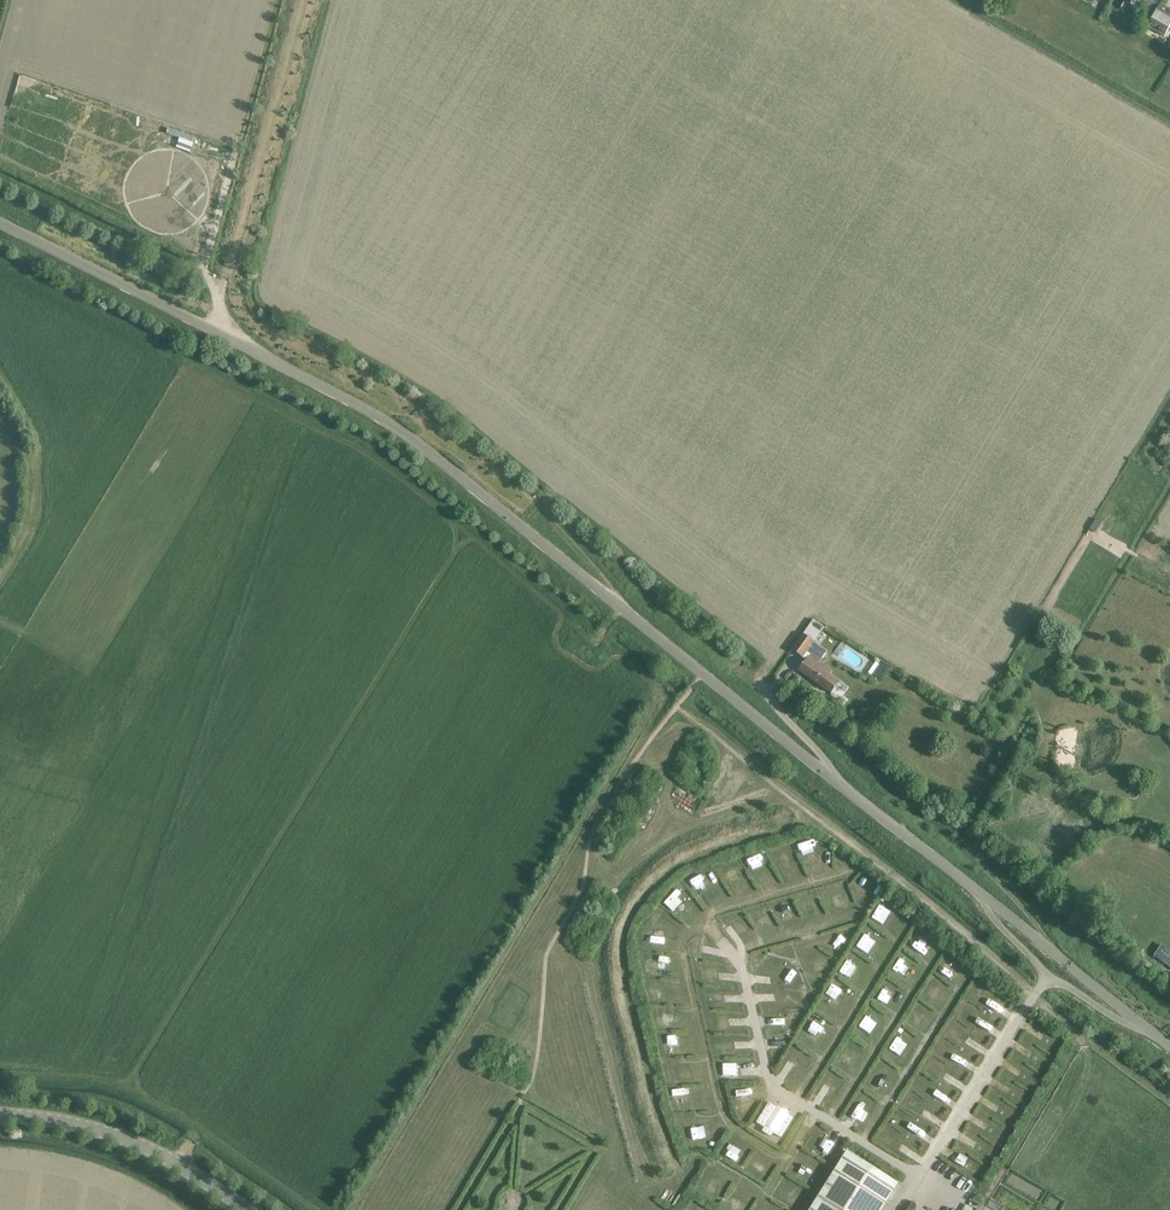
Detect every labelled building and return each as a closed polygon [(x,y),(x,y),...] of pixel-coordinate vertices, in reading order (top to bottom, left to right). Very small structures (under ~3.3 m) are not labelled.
[(1123,3),(1140,12),(1144,6),(1152,11),(1157,3),(1153,1),(1154,0),(1125,0),(1123,3)] [(1147,27),(1164,36),(1168,31),(1169,26),(1169,10),(1157,3),(1152,11),(1155,12),(1151,20),(1147,27)] [(826,652),(814,643),(824,628),(813,619),(802,635),(791,650),(806,660),(799,671),(830,693),(838,682),(823,671),(825,667),(819,662),(826,652)] [(1168,966),(1169,963),(1169,951),(1161,945),(1154,955),(1168,966)] [(769,1103),(756,1123),(764,1128),(762,1131),(771,1137),(773,1133),(781,1138),(794,1118),(777,1107),(769,1103)] [(898,1184),(847,1151),(810,1209),(881,1209),(898,1184)]
